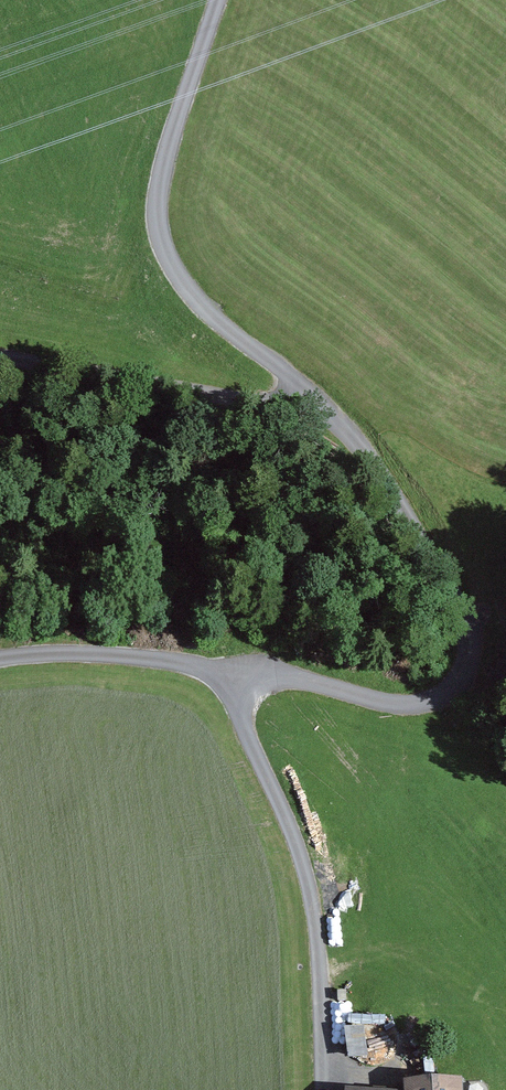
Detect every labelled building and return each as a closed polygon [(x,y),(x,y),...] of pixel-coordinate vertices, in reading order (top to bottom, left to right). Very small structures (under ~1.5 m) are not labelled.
[(351,1016),(352,1045),(373,1044),(372,1015),(351,1016)] [(401,1080),(401,1089),(467,1089),(468,1081),(401,1080)]
